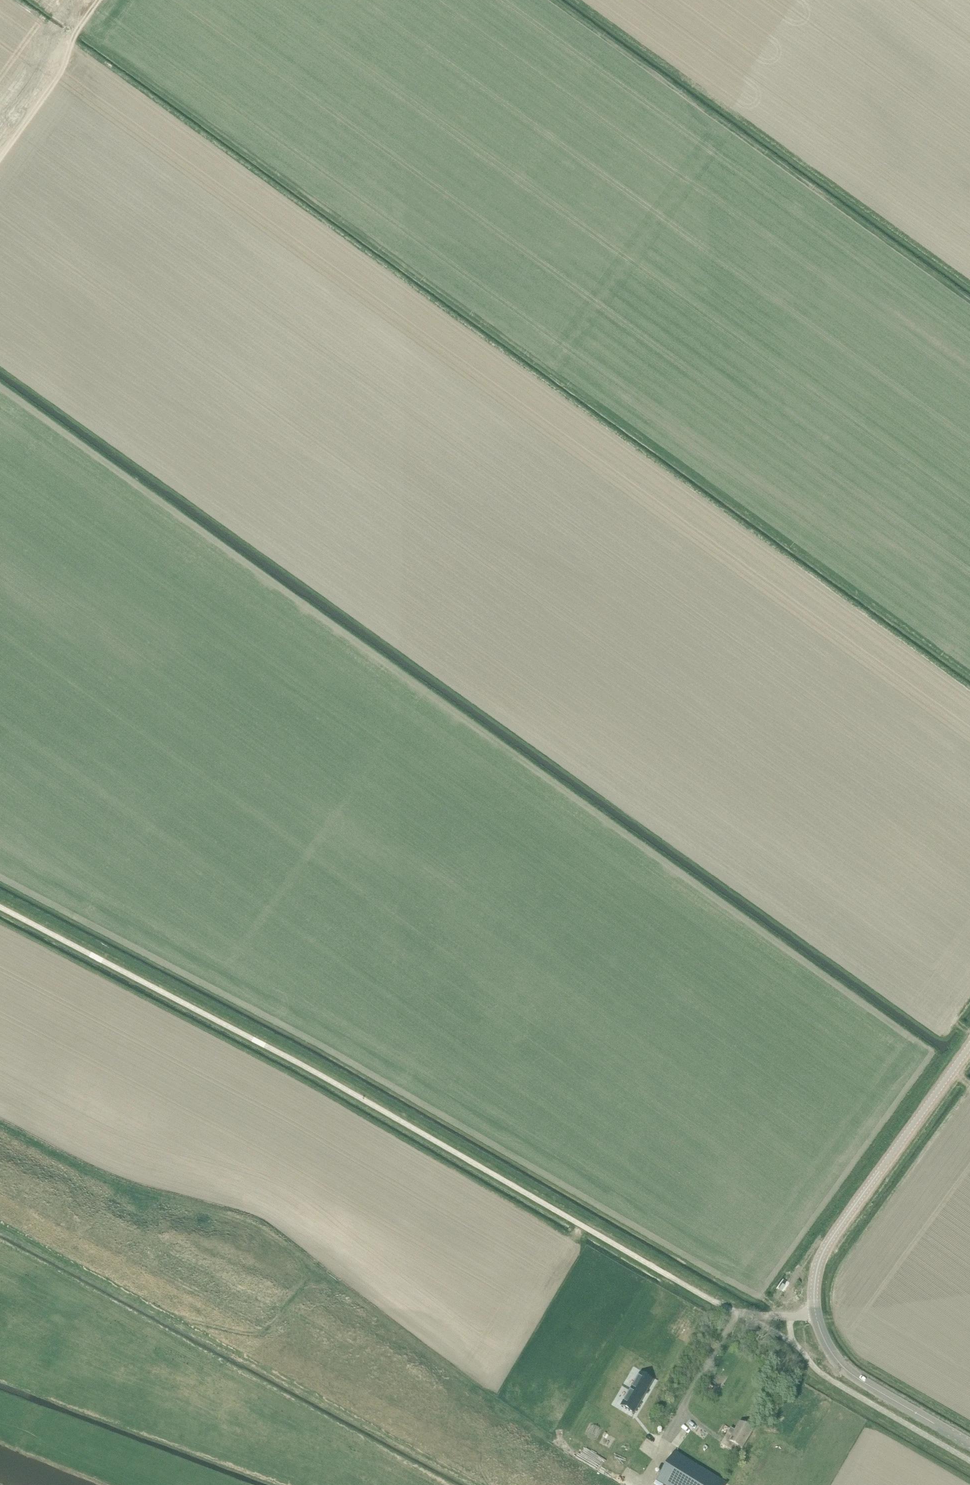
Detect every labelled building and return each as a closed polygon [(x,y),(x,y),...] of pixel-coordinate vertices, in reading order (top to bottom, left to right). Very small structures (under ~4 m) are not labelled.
[(640,1374),(630,1390),(643,1398),(653,1382),(640,1374)] [(630,1390),(621,1406),(634,1414),(643,1398),(630,1390)] [(728,1433),(721,1445),(733,1452),(737,1446),(742,1449),(753,1431),(740,1423),(732,1436),(728,1433)] [(658,1480),(666,1484),(726,1484),(675,1453),(658,1480)]
